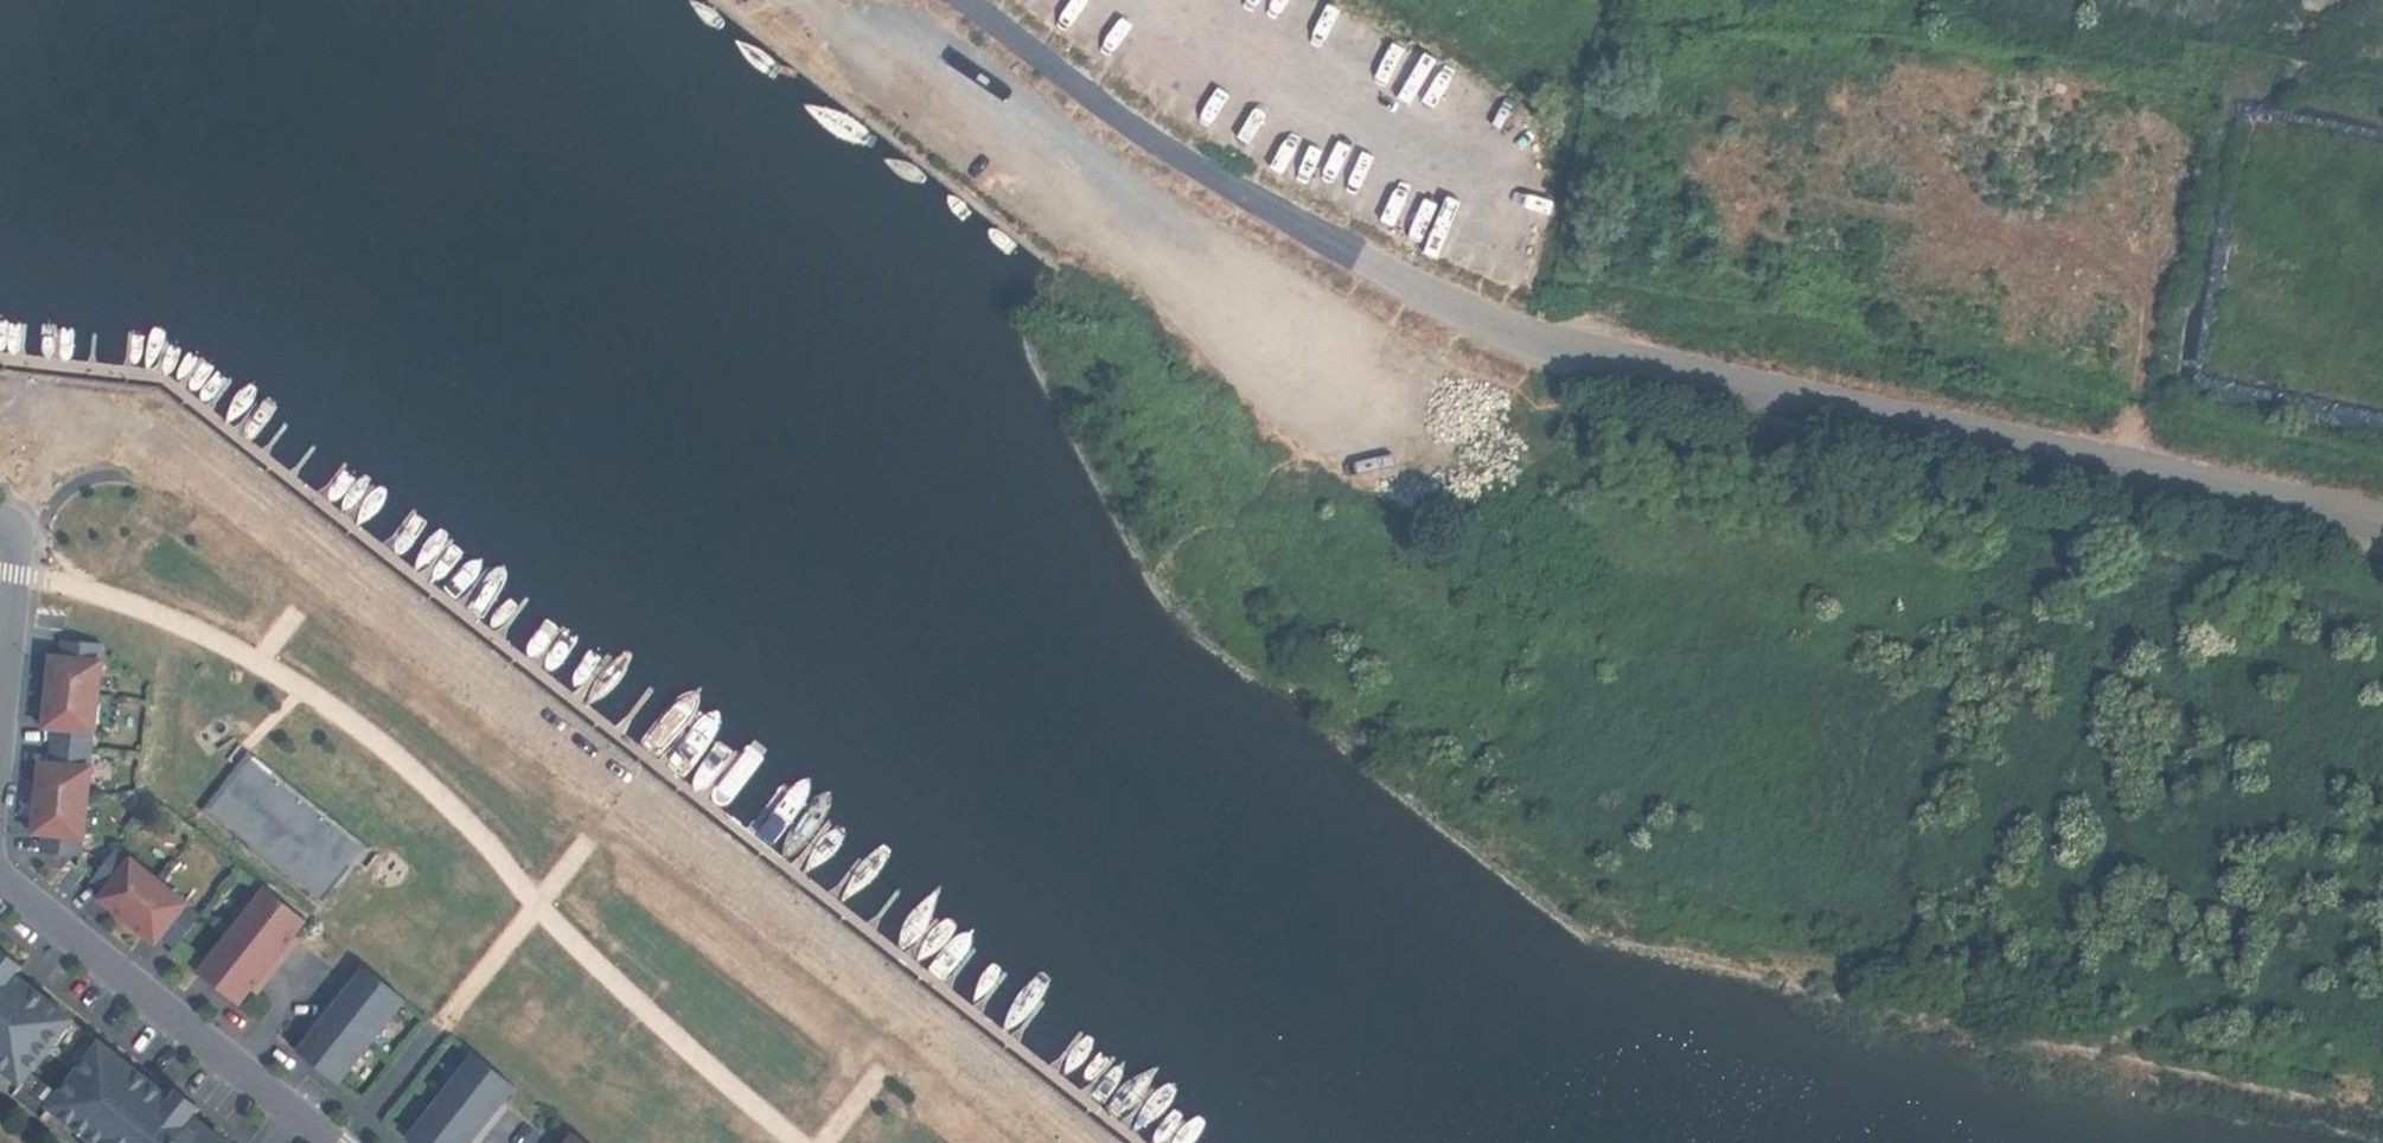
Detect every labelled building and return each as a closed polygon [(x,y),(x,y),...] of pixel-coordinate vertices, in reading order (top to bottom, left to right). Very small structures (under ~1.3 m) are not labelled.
[(48,693),(100,698),(104,664),(101,664),(103,647),(64,643),(62,660),(52,659),(48,693)] [(53,748),(92,752),(94,736),(96,737),(100,698),(48,693),(45,731),(55,732),(53,748)] [(37,800),(89,804),(93,770),(90,770),(92,752),(53,748),(51,766),(41,765),(37,800)] [(200,811),(324,910),(360,865),(366,858),(371,851),(247,752),(242,759),(237,766),(200,811)] [(89,804),(37,800),(34,837),(44,838),(42,856),(81,859),(83,842),(85,842),(89,804)] [(125,921),(158,881),(132,860),(130,862),(116,851),(92,882),(106,893),(100,901),(125,921)] [(158,881),(125,921),(157,946),(163,937),(177,948),(201,917),(187,906),(188,904),(158,881)] [(233,934),(279,971),(292,954),(286,949),(295,938),(307,922),(266,891),(233,934)] [(279,971),(233,934),(201,976),(241,1008),(253,992),(262,981),(268,986),(279,971)] [(286,949),(292,954),(301,942),(295,938),(286,949)] [(15,971),(13,974),(14,975),(21,966),(0,949),(0,959),(15,971)] [(86,1032),(26,985),(21,991),(8,981),(13,974),(15,971),(0,959),(0,1089),(25,1110),(86,1032)] [(329,1010),(375,1047),(408,1003),(368,972),(355,988),(347,999),(341,995),(329,1010)] [(13,974),(8,981),(21,991),(26,985),(14,975),(13,974)] [(262,981),(253,992),(259,997),(268,986),(262,981)] [(350,983),(341,995),(347,999),(355,988),(350,983)] [(375,1047),(329,1010),(316,1026),(322,1031),(314,1042),(301,1058),(342,1089),(375,1047)] [(308,1038),(314,1042),(322,1031),(316,1026),(308,1038)] [(25,1110),(67,1142),(226,1142),(192,1116),(190,1115),(193,1113),(171,1095),(169,1098),(168,1097),(86,1032),(25,1110)] [(445,1102),(491,1139),(503,1124),(497,1119),(506,1108),(518,1092),(477,1061),(445,1102)] [(168,1097),(169,1098),(171,1095),(193,1113),(190,1115),(192,1116),(199,1107),(175,1088),(168,1097)] [(445,1102),(414,1142),(488,1142),(491,1139),(445,1102)] [(497,1119),(503,1124),(512,1112),(506,1108),(497,1119)]
